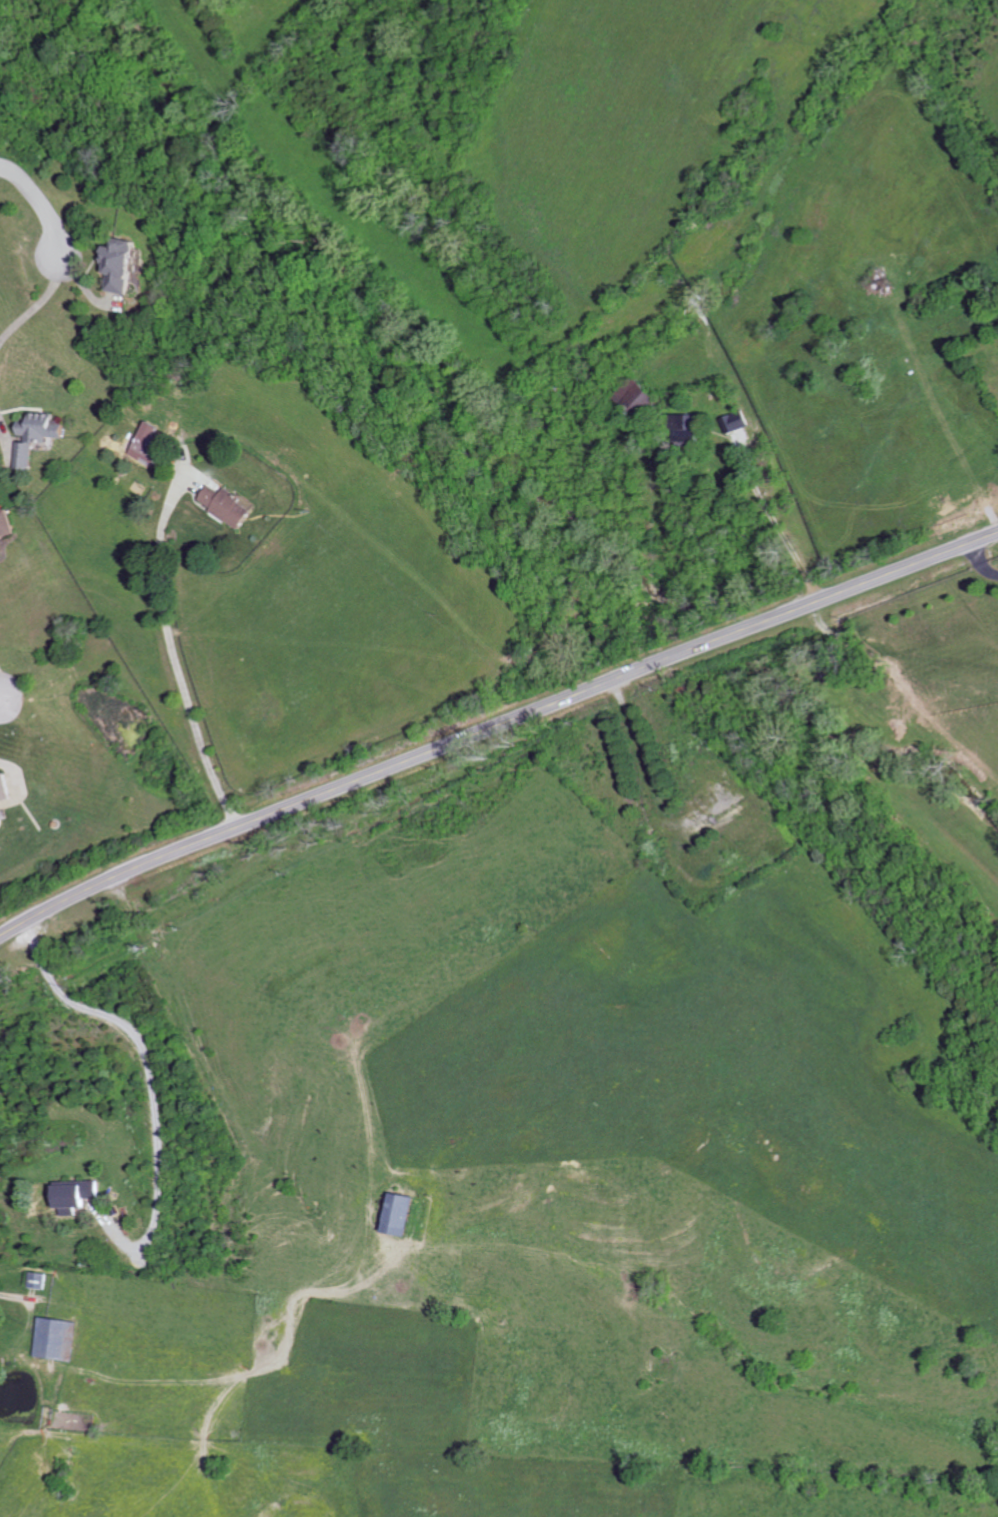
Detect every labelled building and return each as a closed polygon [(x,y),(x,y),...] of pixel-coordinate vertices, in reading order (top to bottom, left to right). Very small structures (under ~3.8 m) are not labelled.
[(137,295),(147,242),(127,238),(125,247),(115,245),(111,265),(117,266),(112,290),(137,295)] [(661,397),(635,376),(620,395),(647,416),(661,397)] [(730,434),(748,426),(741,410),(722,419),(730,434)] [(34,469),(36,442),(48,442),(49,437),(67,438),(68,421),(57,421),(58,413),(25,411),(23,439),(19,438),(18,468),(34,469)] [(699,414),(675,414),(676,442),(700,442),(699,414)] [(132,455),(156,466),(169,438),(160,434),(163,427),(149,420),(132,455)] [(203,500),(215,508),(213,511),(245,531),(259,508),(228,490),(226,493),(212,485),(203,500)] [(14,509),(0,512),(0,542),(20,537),(14,509)] [(12,773),(0,777),(0,823),(10,820),(5,803),(19,799),(12,773)] [(79,1215),(79,1209),(89,1208),(89,1199),(103,1198),(103,1181),(60,1183),(61,1216),(79,1215)] [(388,1234),(413,1237),(418,1197),(393,1194),(388,1234)] [(32,1288),(47,1290),(49,1274),(33,1272),(32,1288)] [(38,1358),(76,1362),(80,1322),(42,1318),(38,1358)]
